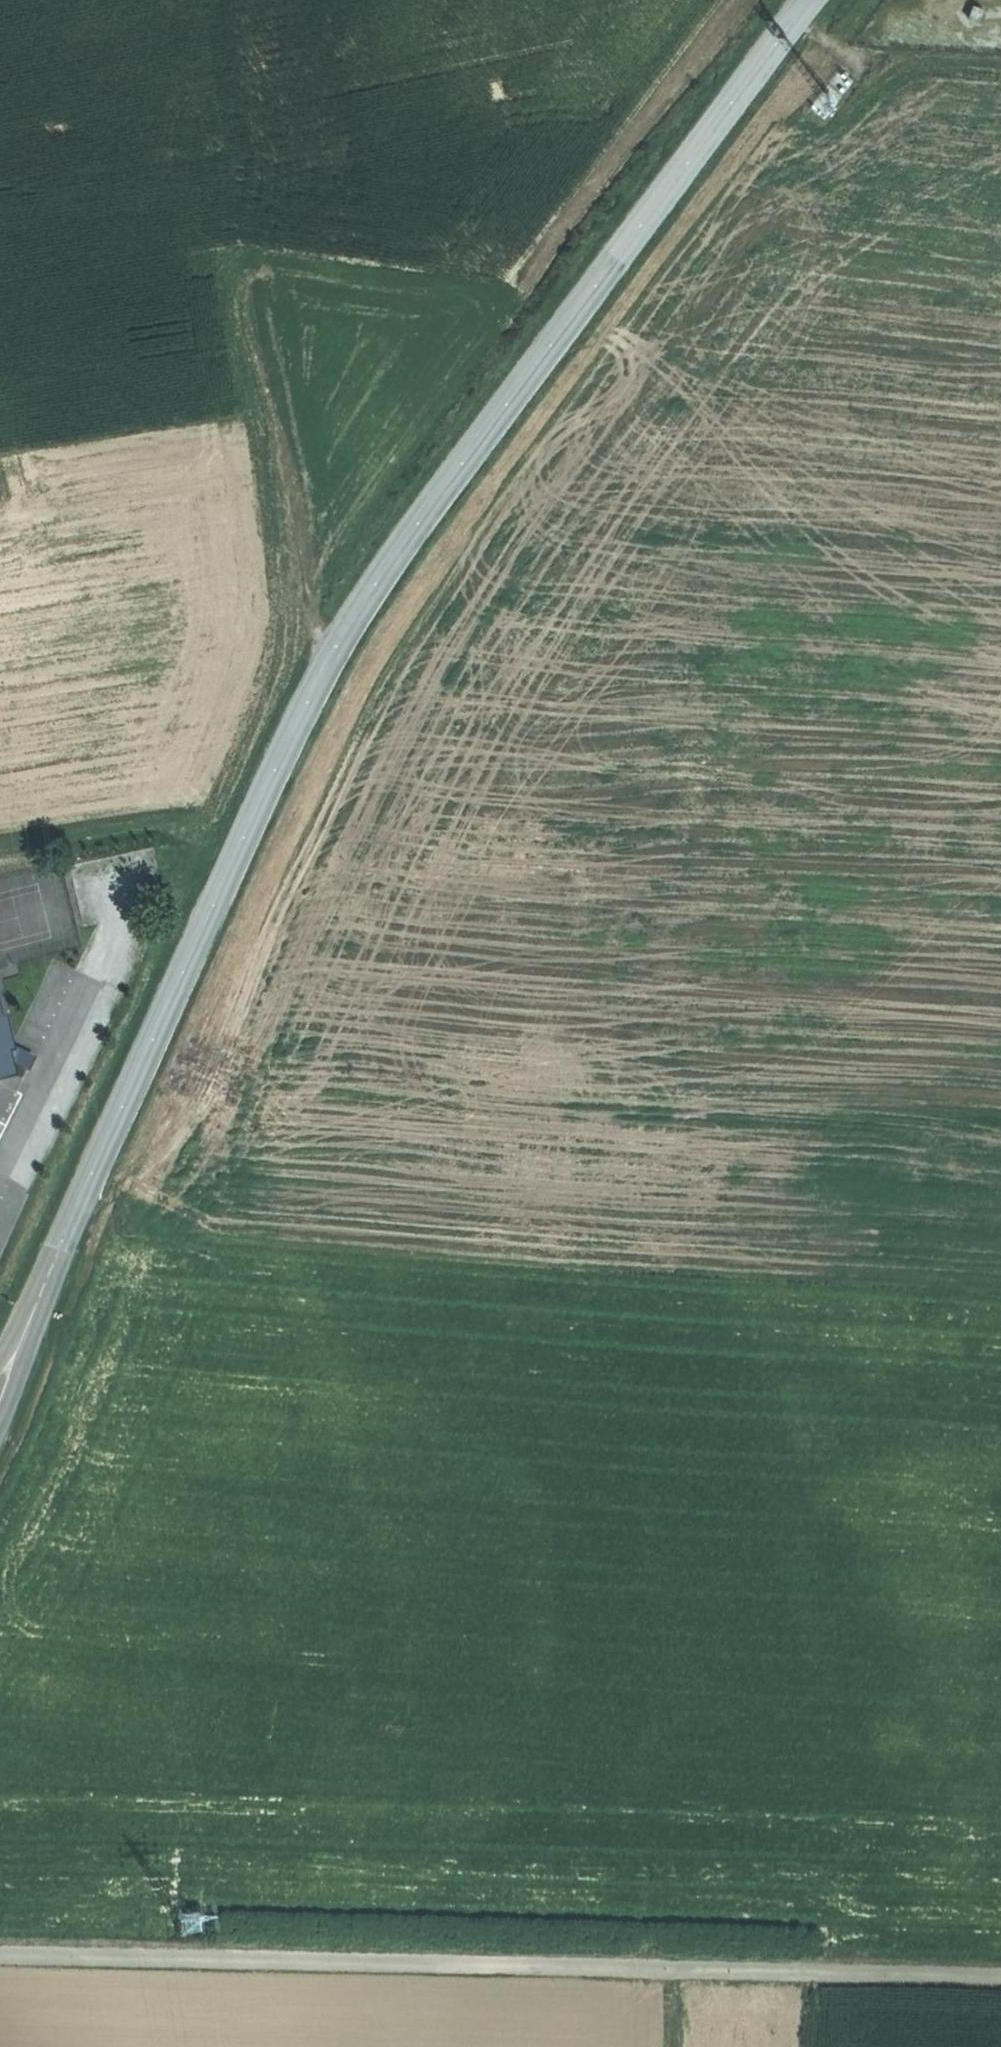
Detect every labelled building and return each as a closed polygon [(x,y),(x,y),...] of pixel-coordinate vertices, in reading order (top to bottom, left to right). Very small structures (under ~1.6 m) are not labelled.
[(15,1076),(9,1052),(14,1050),(6,1018),(1,1019),(0,1012),(0,1080),(15,1076)]
